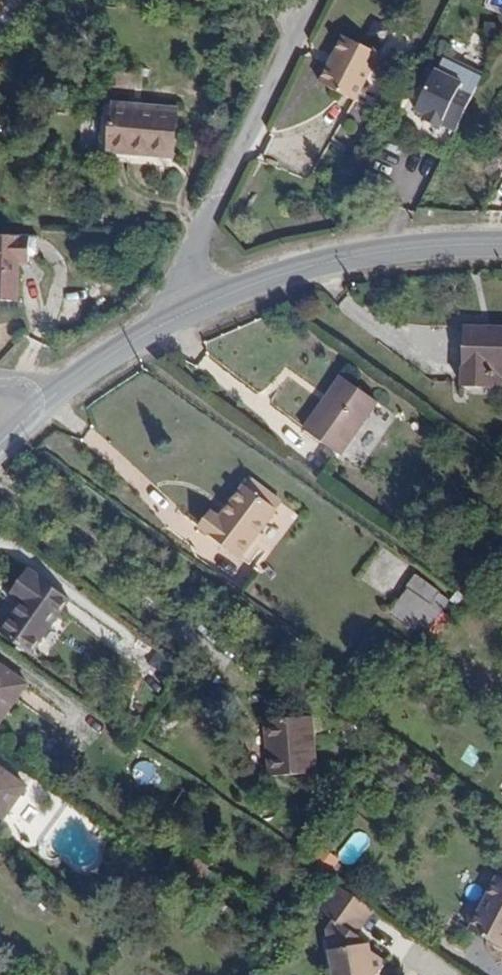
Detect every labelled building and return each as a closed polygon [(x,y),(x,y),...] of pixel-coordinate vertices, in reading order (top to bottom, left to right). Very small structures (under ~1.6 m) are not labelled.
[(335,89),(358,42),(340,33),(318,81),(335,89)] [(352,98),(376,51),(358,42),(335,89),(352,98)] [(456,77),(463,61),(443,52),(436,67),(456,77)] [(177,104),(112,98),(108,146),(173,152),(177,104)] [(6,232),(0,231),(0,296),(17,297),(18,257),(28,258),(28,252),(31,253),(34,252),(36,249),(38,233),(21,232),(6,232)] [(499,359),(501,359),(501,328),(490,327),(491,321),(473,320),(469,376),(498,378),(499,359)] [(323,398),(329,402),(345,379),(339,375),(323,398)] [(345,379),(329,402),(323,398),(304,425),(340,451),(375,399),(345,379)] [(241,474),(201,531),(244,561),(284,504),(241,474)] [(69,596),(28,565),(11,588),(24,598),(1,629),(29,651),(69,596)] [(439,589),(415,572),(391,607),(413,624),(439,589)] [(0,662),(0,718),(27,681),(0,662)] [(316,771),(311,713),(265,717),(269,773),(316,771)] [(0,763),(0,811),(4,814),(27,781),(0,763)] [(497,874),(470,927),(501,943),(501,876),(497,874)] [(320,905),(340,919),(353,929),(371,904),(338,880),(320,905)] [(367,940),(353,929),(340,919),(329,934),(343,934),(355,943),(367,940)] [(367,940),(355,943),(343,934),(329,934),(334,974),(376,974),(389,957),(367,940)]
